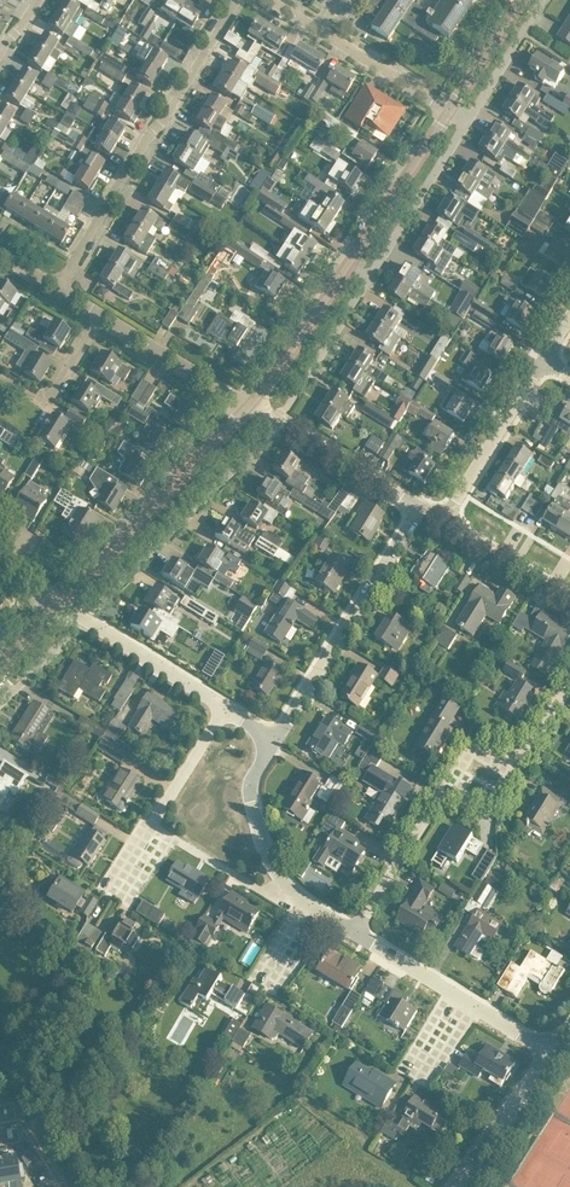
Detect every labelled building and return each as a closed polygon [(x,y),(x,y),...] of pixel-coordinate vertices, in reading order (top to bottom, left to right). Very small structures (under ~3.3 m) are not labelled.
[(65,0),(57,14),(79,27),(81,25),(77,22),(83,12),(78,10),(79,9),(65,0)] [(177,21),(187,6),(178,0),(170,0),(162,12),(177,21)] [(432,18),(412,4),(415,0),(368,0),(361,7),(369,15),(371,13),(377,19),(370,29),(387,41),(401,21),(434,44),(440,36),(448,41),(447,42),(448,42),(476,0),(444,0),(432,18)] [(177,21),(185,26),(180,35),(192,43),(202,27),(195,23),(201,14),(187,6),(177,21)] [(88,9),(84,14),(107,28),(108,27),(115,31),(117,27),(88,9)] [(154,14),(146,9),(137,24),(145,29),(149,24),(148,23),(154,14)] [(63,35),(71,40),(79,27),(57,14),(54,12),(50,19),(53,21),(49,27),(63,36),(63,35)] [(558,38),(569,46),(569,20),(567,25),(566,26),(566,27),(558,38)] [(262,48),(273,30),(257,21),(247,38),(262,48)] [(145,29),(140,38),(146,42),(160,50),(164,43),(150,35),(155,27),(149,24),(145,29)] [(120,27),(110,43),(118,48),(128,31),(120,27)] [(291,48),(283,43),(286,38),(273,30),(262,48),(274,55),(275,55),(284,60),(291,48)] [(230,32),(225,40),(237,47),(243,39),(230,32)] [(44,36),(35,49),(49,58),(56,62),(60,54),(54,50),(57,44),(44,36)] [(71,46),(75,49),(84,54),(88,47),(75,40),(71,46)] [(178,52),(164,43),(160,50),(174,58),(178,52)] [(66,44),(63,49),(72,55),(75,49),(71,46),(66,44)] [(94,51),(88,47),(84,54),(90,58),(94,51)] [(324,62),(300,47),(297,52),(291,48),(284,60),(278,69),(282,71),(287,67),(303,77),(306,72),(314,77),(324,62)] [(49,58),(35,49),(27,63),(41,71),(49,58)] [(253,51),(250,57),(240,50),(236,57),(250,66),(257,54),(253,51)] [(137,60),(144,65),(159,73),(167,61),(152,52),(149,57),(142,53),(137,60)] [(557,85),(561,80),(565,73),(559,69),(561,66),(553,61),(550,64),(538,56),(530,69),(537,73),(537,74),(538,75),(535,79),(544,85),(545,84),(551,88),(555,89),(557,85)] [(111,59),(107,65),(125,76),(129,70),(111,59)] [(121,83),(125,76),(107,65),(102,62),(98,69),(121,83)] [(232,62),(225,75),(239,84),(247,71),(232,62)] [(272,80),(278,69),(271,64),(267,71),(261,67),(258,72),(272,80)] [(136,78),(151,87),(159,73),(144,65),(136,78)] [(354,80),(336,69),(327,83),(333,86),(329,91),(342,99),(346,94),(354,80)] [(36,79),(28,75),(22,71),(14,85),(28,93),(44,103),(47,99),(39,94),(41,92),(32,86),(36,79)] [(281,86),(272,80),(258,72),(252,82),(275,96),(281,86)] [(47,73),(43,78),(75,98),(80,90),(57,76),(56,78),(47,73)] [(248,89),(239,84),(225,75),(224,75),(220,73),(213,85),(217,88),(216,89),(231,98),(232,96),(239,101),(240,101),(248,89)] [(71,105),(75,98),(43,78),(40,84),(49,90),(48,92),(71,105)] [(321,80),(316,88),(308,102),(315,107),(328,85),(321,80)] [(299,97),(308,102),(316,88),(308,83),(299,97)] [(116,95),(123,99),(138,108),(146,95),(131,86),(130,88),(123,84),(116,95)] [(24,100),(28,93),(14,85),(6,98),(19,107),(24,100)] [(541,100),(519,86),(512,98),(547,121),(550,117),(536,108),(541,100)] [(393,129),(394,128),(402,115),(400,114),(400,115),(386,106),(389,102),(390,103),(390,102),(365,87),(350,112),(350,113),(349,114),(349,116),(349,117),(349,118),(349,120),(349,121),(350,122),(351,124),(352,125),(354,126),(371,137),(375,131),(376,132),(377,132),(379,133),(380,133),(381,133),(382,134),(384,134),(385,133),(386,133),(388,133),(389,132),(390,131),(391,131),(392,130),(393,129)] [(90,94),(86,100),(105,112),(108,105),(90,94)] [(207,95),(199,107),(217,118),(225,106),(207,95)] [(564,105),(548,95),(544,102),(566,116),(569,109),(569,108),(564,105)] [(547,121),(512,98),(503,112),(520,122),(524,115),(537,123),(536,124),(547,131),(552,124),(547,121)] [(138,108),(123,99),(115,113),(130,122),(131,121),(135,124),(142,112),(142,111),(138,109),(138,108)] [(101,118),(105,112),(86,100),(82,107),(101,118)] [(236,106),(252,116),(262,122),(268,114),(257,107),(255,110),(240,101),(239,101),(236,106)] [(249,122),(252,116),(236,106),(232,112),(249,122)] [(0,107),(0,125),(6,129),(15,115),(1,107),(0,107)] [(217,118),(199,107),(191,121),(209,132),(212,128),(221,133),(226,124),(217,118)] [(26,109),(23,115),(32,120),(36,115),(26,109)] [(32,120),(23,115),(20,120),(29,126),(32,120)] [(351,143),(354,139),(355,138),(356,135),(327,115),(321,123),(351,143)] [(95,130),(102,134),(117,143),(125,130),(110,121),(107,126),(100,122),(95,130)] [(488,136),(518,155),(551,177),(559,181),(569,165),(569,163),(569,162),(557,153),(549,167),(532,159),(514,143),(518,138),(512,134),(515,130),(503,123),(501,127),(496,124),(488,136)] [(94,147),(109,157),(117,143),(102,134),(95,130),(93,129),(86,140),(60,124),(56,129),(84,146),(86,141),(95,146),(94,147)] [(6,129),(0,125),(0,142),(2,144),(10,131),(6,129)] [(545,137),(530,127),(525,135),(540,144),(545,137)] [(56,129),(56,130),(60,133),(56,139),(79,153),(84,146),(56,129)] [(210,138),(226,148),(234,153),(238,146),(214,132),(210,138)] [(189,133),(181,147),(198,157),(206,144),(189,133)] [(518,155),(488,136),(480,150),(496,160),(500,155),(503,157),(505,155),(514,161),(518,155)] [(276,154),(283,159),(294,142),(287,137),(276,154)] [(222,155),(226,148),(210,138),(206,144),(222,155)] [(361,164),(367,168),(376,155),(354,139),(351,143),(342,156),(359,168),(360,167),(359,167),(361,164)] [(321,142),(317,149),(335,162),(340,155),(321,142)] [(0,149),(4,151),(31,168),(32,166),(34,162),(4,143),(0,149)] [(181,147),(172,161),(187,169),(183,176),(194,182),(215,195),(219,188),(212,184),(213,181),(199,173),(197,176),(190,171),(198,157),(181,147)] [(28,172),(31,168),(4,151),(0,157),(0,159),(26,175),(28,172)] [(265,165),(272,170),(280,158),(273,153),(265,165)] [(89,156),(82,169),(96,178),(104,165),(89,156)] [(33,167),(41,172),(44,168),(46,164),(37,159),(33,167)] [(282,159),(276,167),(282,171),(287,163),(282,159)] [(472,162),(465,174),(495,192),(498,187),(485,179),(488,173),(472,162)] [(324,185),(325,186),(334,191),(338,185),(351,193),(351,192),(354,194),(358,187),(356,186),(361,178),(337,163),(327,178),(328,178),(324,185)] [(501,173),(514,180),(518,172),(505,165),(501,173)] [(32,166),(31,168),(28,172),(38,178),(42,172),(41,172),(32,166)] [(59,169),(56,175),(64,180),(67,174),(59,169)] [(98,180),(96,178),(82,169),(73,182),(88,191),(89,190),(91,191),(98,180)] [(272,176),(263,171),(250,190),(259,195),(262,191),(272,176)] [(166,172),(157,186),(178,199),(180,201),(189,186),(166,172)] [(307,203),(308,203),(333,220),(343,206),(329,197),(333,191),(334,192),(334,191),(325,186),(324,185),(308,174),(304,181),(316,189),(307,203)] [(495,192),(465,174),(456,188),(472,198),(476,193),(489,202),(495,192)] [(45,182),(56,189),(60,183),(49,176),(45,182)] [(548,200),(559,181),(551,177),(544,189),(537,185),(534,191),(548,200)] [(214,195),(194,182),(189,191),(210,204),(211,202),(221,209),(225,202),(215,195),(214,195)] [(60,183),(56,189),(66,195),(70,189),(60,183)] [(178,199),(157,186),(148,201),(169,213),(178,199)] [(8,204),(12,197),(0,189),(0,199),(8,204)] [(531,190),(520,208),(537,219),(541,212),(548,200),(534,191),(531,190)] [(74,191),(70,197),(84,206),(88,200),(74,191)] [(279,213),(281,215),(286,207),(262,191),(259,195),(257,199),(266,205),(279,213)] [(5,210),(19,219),(27,205),(13,196),(12,197),(8,204),(5,210)] [(70,197),(67,203),(81,212),(84,206),(70,197)] [(451,199),(449,198),(444,207),(442,206),(437,213),(439,214),(439,215),(458,227),(462,221),(471,227),(480,212),(466,203),(464,208),(455,202),(456,199),(452,197),(451,199)] [(0,199),(0,207),(5,210),(8,204),(0,199)] [(67,203),(63,209),(71,214),(77,218),(81,212),(67,203)] [(308,203),(298,217),(324,234),(325,232),(329,234),(335,225),(332,223),(333,220),(308,203)] [(27,205),(19,219),(33,227),(41,213),(27,205)] [(525,239),(531,228),(537,219),(520,208),(508,228),(525,239)] [(142,211),(133,226),(147,234),(152,227),(160,232),(165,224),(156,219),(156,220),(142,211)] [(541,212),(537,219),(552,228),(556,221),(541,212)] [(33,227),(47,236),(55,222),(41,213),(33,227)] [(281,215),(279,213),(274,220),(294,232),(297,235),(302,228),(281,215)] [(177,214),(172,222),(190,233),(194,226),(189,223),(190,222),(177,214)] [(569,233),(569,222),(562,217),(557,225),(569,233)] [(552,228),(537,219),(531,228),(546,237),(552,228)] [(70,231),(55,222),(47,236),(61,244),(70,231)] [(185,240),(190,233),(172,222),(167,229),(185,240)] [(133,226),(124,241),(138,249),(137,250),(146,255),(150,248),(142,242),(147,234),(133,226)] [(464,255),(445,243),(443,242),(447,234),(432,226),(431,228),(427,231),(428,233),(424,238),(454,257),(460,261),(464,255)] [(463,236),(483,249),(488,252),(493,245),(467,229),(463,236)] [(294,232),(285,246),(308,262),(309,262),(312,256),(311,255),(316,247),(303,238),(297,235),(294,232)] [(479,256),(483,249),(463,236),(457,232),(452,240),(479,256)] [(569,257),(569,250),(549,237),(546,243),(553,247),(546,258),(563,269),(569,257)] [(442,276),(454,257),(424,238),(415,254),(438,268),(436,272),(442,276)] [(512,248),(506,257),(512,261),(521,245),(517,242),(513,249),(512,248)] [(249,244),(246,249),(264,261),(275,268),(279,262),(267,254),(266,255),(249,244)] [(264,261),(246,249),(240,245),(235,254),(258,269),(264,261)] [(285,267),(298,275),(303,267),(304,268),(308,262),(285,246),(284,246),(279,253),(287,258),(283,264),(286,266),(285,267)] [(118,251),(109,265),(123,273),(130,278),(140,262),(132,257),(131,259),(118,251)] [(155,258),(152,263),(174,276),(177,271),(155,258)] [(173,278),(174,276),(152,263),(147,271),(164,281),(167,275),(173,278)] [(123,273),(109,265),(100,280),(113,288),(112,290),(129,300),(133,293),(117,284),(123,273)] [(421,275),(407,266),(399,279),(432,300),(436,294),(417,282),(421,275)] [(531,269),(521,285),(544,299),(554,283),(531,269)] [(255,288),(260,291),(274,300),(285,284),(266,272),(255,288)] [(494,273),(491,277),(498,281),(501,277),(494,273)] [(186,304),(185,305),(192,310),(193,309),(211,282),(210,281),(204,277),(190,297),(186,304)] [(500,286),(513,294),(519,285),(506,277),(500,286)] [(432,300),(399,279),(389,294),(404,304),(409,296),(427,307),(432,300)] [(465,280),(460,288),(473,296),(478,287),(465,280)] [(9,304),(17,292),(0,282),(0,299),(9,304)] [(472,307),(477,299),(462,290),(449,310),(465,320),(472,307)] [(523,331),(534,314),(507,297),(502,304),(514,311),(507,321),(523,331)] [(9,304),(0,299),(0,311),(5,303),(9,305),(9,304)] [(485,307),(482,313),(496,323),(500,316),(485,307)] [(169,329),(175,320),(177,318),(183,310),(182,309),(178,315),(172,310),(162,325),(169,329)] [(11,310),(6,319),(11,322),(16,314),(11,310)] [(408,334),(399,328),(403,321),(402,320),(385,310),(385,311),(382,310),(377,318),(380,319),(378,322),(405,339),(408,334)] [(482,313),(478,311),(473,319),(495,332),(499,326),(496,324),(496,323),(482,313)] [(237,347),(241,341),(243,342),(255,325),(243,317),(238,325),(219,313),(206,334),(221,343),(224,338),(237,347)] [(406,314),(402,320),(403,321),(417,330),(421,324),(406,314)] [(405,339),(378,322),(368,338),(382,347),(379,350),(390,357),(401,339),(403,340),(398,347),(411,356),(417,347),(405,339)] [(30,329),(28,333),(26,337),(42,347),(45,342),(60,350),(70,334),(53,323),(48,331),(39,326),(35,333),(30,329)] [(13,325),(10,331),(21,338),(25,332),(13,325)] [(24,352),(16,367),(24,372),(23,373),(40,383),(51,364),(35,355),(39,348),(21,338),(10,331),(4,340),(24,352)] [(481,350),(504,364),(514,347),(499,338),(498,340),(492,337),(487,345),(485,343),(481,350)] [(441,339),(433,359),(441,362),(449,342),(441,339)] [(360,351),(351,365),(377,381),(384,385),(389,378),(371,367),(375,361),(360,351)] [(462,380),(482,393),(483,392),(485,391),(487,388),(487,386),(492,377),(472,365),(476,358),(467,352),(460,363),(469,368),(462,380)] [(96,362),(90,372),(110,384),(115,376),(124,382),(130,372),(121,366),(121,365),(101,353),(95,362),(96,362)] [(353,391),(365,399),(377,381),(351,365),(342,379),(356,387),(353,391)] [(438,374),(432,383),(447,392),(453,383),(438,374)] [(417,377),(410,388),(418,393),(425,382),(417,377)] [(138,404),(149,385),(142,381),(131,399),(138,404)] [(92,392),(81,385),(70,402),(89,413),(93,406),(96,408),(102,398),(116,407),(121,399),(97,384),(92,392)] [(156,390),(149,385),(138,404),(143,407),(147,402),(148,403),(156,390)] [(350,402),(334,392),(327,404),(349,417),(355,407),(350,404),(350,402)] [(441,409),(463,423),(474,407),(458,397),(451,393),(446,401),(441,409)] [(170,396),(165,403),(169,406),(168,408),(175,412),(174,413),(172,414),(168,420),(169,422),(173,424),(174,423),(179,426),(179,427),(188,432),(200,414),(181,402),(181,403),(170,396)] [(391,415),(370,402),(364,410),(393,428),(398,420),(391,415)] [(413,402),(410,407),(419,413),(418,415),(432,424),(437,416),(413,402)] [(317,420),(333,430),(342,416),(347,420),(349,417),(327,404),(317,420)] [(401,422),(407,413),(396,406),(391,415),(398,420),(401,422)] [(144,425),(150,417),(133,407),(128,415),(144,425)] [(569,438),(569,407),(561,422),(561,423),(556,431),(551,428),(540,446),(546,450),(559,430),(563,432),(562,434),(569,439),(569,438)] [(44,429),(38,439),(54,449),(69,425),(79,431),(81,427),(82,428),(86,421),(70,410),(65,418),(67,419),(65,422),(53,415),(48,422),(43,429),(44,429)] [(157,455),(164,459),(165,456),(167,458),(169,455),(167,454),(174,442),(153,429),(147,425),(143,432),(149,435),(145,443),(142,441),(137,448),(155,459),(157,455)] [(446,451),(455,437),(436,425),(428,439),(435,443),(431,449),(442,456),(445,451),(446,451)] [(380,457),(381,457),(388,462),(402,439),(394,434),(380,457)] [(373,436),(366,448),(378,456),(385,444),(373,436)] [(138,461),(142,454),(123,443),(117,453),(124,461),(120,469),(119,470),(119,472),(120,473),(120,475),(122,476),(140,487),(150,469),(138,461)] [(517,448),(508,462),(524,472),(533,457),(517,448)] [(429,464),(433,458),(418,449),(410,461),(416,465),(410,475),(425,485),(427,482),(429,484),(433,477),(430,476),(435,468),(429,464)] [(39,452),(28,470),(24,476),(31,480),(46,457),(39,452)] [(286,484),(296,490),(303,494),(306,488),(304,487),(308,480),(294,472),(298,465),(282,455),(272,470),(288,480),(286,484)] [(555,463),(543,456),(538,463),(550,470),(555,463)] [(1,500),(14,479),(6,474),(4,467),(1,466),(4,461),(0,459),(0,499),(1,500)] [(84,462),(78,467),(85,472),(90,475),(94,468),(84,462)] [(524,472),(508,462),(499,476),(515,486),(521,491),(531,476),(524,472)] [(97,503),(113,513),(124,495),(114,489),(118,482),(97,469),(89,481),(100,498),(97,503)] [(496,497),(498,495),(507,500),(515,486),(499,476),(495,483),(492,482),(486,491),(496,497)] [(280,489),(266,480),(257,495),(278,507),(284,497),(287,499),(290,495),(280,489)] [(29,482),(28,485),(13,508),(24,515),(23,516),(33,522),(46,501),(41,497),(40,493),(41,490),(29,482)] [(544,523),(558,532),(568,516),(569,512),(569,502),(565,501),(560,498),(566,489),(559,485),(552,497),(558,501),(544,523)] [(75,516),(63,536),(83,548),(99,521),(70,504),(74,497),(61,490),(53,503),(65,510),(65,511),(75,516)] [(308,498),(302,495),(303,494),(296,490),(292,497),(330,521),(335,514),(326,509),(321,506),(309,498),(308,498)] [(313,491),(309,498),(321,506),(325,499),(313,491)] [(340,507),(350,495),(350,494),(348,496),(340,491),(326,509),(335,514),(340,507)] [(358,500),(350,495),(340,507),(349,512),(358,500)] [(522,510),(530,514),(538,500),(531,495),(522,510)] [(545,504),(538,500),(530,514),(536,518),(545,504)] [(363,502),(356,513),(361,515),(351,531),(367,541),(383,515),(363,502)] [(261,511),(251,505),(241,520),(257,530),(263,520),(271,525),(274,519),(278,514),(275,512),(265,506),(264,506),(261,511)] [(568,516),(558,532),(569,539),(569,517),(568,516)] [(224,522),(215,537),(229,546),(234,538),(249,547),(254,539),(238,529),(237,530),(224,522)] [(264,532),(260,538),(278,549),(282,543),(264,532)] [(315,545),(324,552),(332,542),(322,535),(315,545)] [(273,557),(278,549),(260,538),(255,546),(273,557)] [(208,548),(198,563),(217,575),(214,580),(228,589),(232,581),(224,576),(229,570),(236,574),(239,568),(238,567),(241,562),(228,554),(225,559),(223,558),(223,557),(208,548)] [(315,583),(334,594),(350,568),(332,556),(315,583)] [(434,589),(448,566),(431,556),(424,567),(421,566),(415,577),(425,583),(421,590),(430,595),(434,589)] [(160,573),(163,575),(162,576),(184,590),(191,579),(199,584),(205,575),(197,570),(194,575),(171,561),(167,568),(164,566),(160,573)] [(471,580),(463,576),(455,589),(462,594),(471,580)] [(278,581),(271,593),(284,601),(291,589),(278,581)] [(152,613),(156,616),(156,615),(176,627),(179,622),(171,617),(179,602),(155,587),(155,588),(156,589),(153,594),(149,592),(143,601),(155,608),(152,613)] [(489,592),(481,587),(470,604),(470,605),(458,624),(462,627),(460,629),(463,631),(464,630),(473,636),(486,615),(500,624),(511,608),(510,607),(515,599),(501,590),(495,598),(491,596),(490,598),(486,595),(489,592)] [(184,597),(179,605),(213,626),(218,618),(184,597)] [(242,597),(234,611),(249,620),(258,607),(242,597)] [(312,630),(318,620),(286,600),(265,634),(281,644),(291,627),(292,628),(293,626),(289,624),(293,618),(312,630)] [(178,628),(176,627),(156,615),(156,616),(153,620),(140,611),(130,627),(153,641),(159,630),(167,634),(172,637),(178,628)] [(521,614),(513,627),(523,633),(526,627),(533,631),(533,630),(547,638),(531,666),(546,675),(562,649),(563,649),(569,637),(569,629),(543,613),(537,623),(521,614)] [(412,628),(398,619),(394,626),(386,622),(376,639),(396,652),(412,628)] [(444,632),(437,643),(449,651),(458,636),(442,626),(439,630),(444,632)] [(253,639),(245,653),(260,662),(268,648),(253,639)] [(218,665),(209,659),(199,674),(209,680),(218,665)] [(107,685),(112,677),(93,665),(90,671),(74,662),(58,689),(74,699),(77,694),(97,706),(105,693),(98,689),(102,682),(107,685)] [(505,671),(521,682),(526,673),(510,663),(505,671)] [(277,685),(283,675),(266,665),(252,688),(266,697),(275,683),(277,685)] [(356,674),(342,698),(357,708),(377,677),(359,666),(354,673),(356,674)] [(385,668),(378,680),(392,689),(400,677),(385,668)] [(421,675),(419,683),(427,685),(430,678),(421,675)] [(531,694),(532,691),(518,683),(510,696),(503,695),(499,703),(503,709),(502,709),(519,720),(528,705),(527,705),(533,696),(531,694)] [(124,684),(114,700),(124,706),(134,691),(124,684)] [(152,719),(169,730),(178,715),(161,704),(160,706),(156,704),(158,701),(148,695),(137,710),(139,711),(129,728),(141,735),(143,732),(152,719)] [(435,757),(436,758),(452,731),(447,728),(458,709),(444,700),(432,720),(434,721),(418,747),(419,748),(414,756),(429,766),(435,757)] [(49,712),(34,702),(21,722),(23,723),(20,727),(19,726),(10,740),(27,751),(29,746),(38,752),(47,739),(36,732),(49,712)] [(101,740),(101,739),(106,733),(81,718),(76,725),(101,740)] [(351,733),(328,719),(319,734),(317,733),(313,740),(310,740),(307,744),(308,747),(308,748),(312,750),(312,751),(314,752),(319,755),(317,757),(318,760),(325,764),(328,764),(335,752),(330,748),(335,740),(343,745),(351,733)] [(106,733),(101,739),(102,740),(126,755),(129,749),(118,742),(126,729),(114,721),(106,733)] [(479,721),(473,724),(475,731),(482,728),(479,721)] [(362,725),(356,735),(368,743),(362,753),(366,755),(379,736),(362,725)] [(119,765),(126,755),(102,740),(96,750),(119,765)] [(371,765),(374,767),(377,768),(384,757),(371,749),(364,760),(371,765)] [(366,774),(371,765),(364,760),(359,769),(366,774)] [(0,807),(9,792),(15,796),(27,776),(4,762),(0,769),(0,807)] [(367,821),(377,827),(382,819),(383,820),(383,819),(390,824),(401,806),(399,805),(403,800),(407,803),(415,791),(400,782),(399,785),(372,768),(365,780),(385,793),(367,821)] [(130,795),(139,782),(120,770),(110,784),(114,787),(105,801),(122,812),(132,796),(130,795)] [(294,792),(284,809),(303,821),(309,810),(308,809),(316,796),(322,787),(317,783),(317,782),(306,775),(301,783),(302,784),(296,794),(294,792)] [(44,783),(57,791),(60,784),(48,776),(44,783)] [(322,787),(316,796),(333,807),(338,798),(340,799),(347,787),(332,777),(325,789),(322,787)] [(67,789),(60,784),(57,791),(53,796),(59,800),(64,793),(67,789)] [(523,832),(537,841),(563,800),(545,789),(524,823),(528,825),(523,832)] [(64,793),(59,800),(57,803),(94,826),(100,816),(64,793)] [(328,840),(315,862),(324,867),(332,855),(343,862),(342,864),(354,871),(365,853),(358,849),(358,848),(355,846),(357,842),(340,832),(346,823),(333,815),(322,833),(332,839),(331,842),(328,840)] [(48,816),(41,826),(51,833),(58,823),(48,816)] [(442,870),(449,859),(458,864),(466,851),(477,858),(484,846),(473,839),(454,827),(438,852),(439,852),(432,863),(433,864),(434,862),(434,863),(442,868),(441,869),(442,870)] [(88,866),(103,842),(101,840),(104,835),(93,828),(90,833),(89,832),(74,857),(72,856),(69,856),(67,860),(67,862),(78,869),(80,868),(83,863),(88,866)] [(485,857),(482,861),(483,866),(489,870),(494,863),(485,857)] [(179,864),(168,881),(183,891),(181,895),(195,905),(207,886),(207,885),(210,880),(200,874),(199,876),(179,864)] [(83,895),(59,880),(49,897),(73,912),(77,906),(83,909),(81,912),(88,916),(96,903),(89,899),(86,904),(80,900),(83,895)] [(434,932),(439,923),(419,910),(433,889),(420,882),(413,893),(415,894),(409,904),(408,904),(399,919),(415,929),(413,931),(422,936),(427,928),(434,932)] [(483,883),(472,900),(483,907),(494,890),(483,883)] [(240,924),(238,928),(247,934),(259,914),(239,901),(241,898),(233,893),(221,913),(227,916),(240,924)] [(152,907),(146,919),(158,926),(165,915),(152,907)] [(484,935),(493,941),(502,926),(479,912),(470,926),(471,927),(464,939),(462,938),(456,948),(471,957),(471,956),(477,959),(478,960),(480,960),(481,959),(482,959),(482,958),(483,957),(484,956),(484,955),(484,954),(484,953),(483,953),(483,952),(483,951),(482,951),(477,947),(484,935)] [(220,926),(215,923),(205,917),(193,938),(203,944),(208,936),(213,938),(220,926)] [(133,949),(138,940),(132,936),(133,934),(131,932),(135,926),(125,920),(122,927),(119,925),(118,928),(112,924),(95,952),(105,958),(111,948),(119,953),(123,946),(125,947),(126,945),(133,949)] [(73,947),(79,951),(94,928),(88,924),(73,947)] [(87,956),(91,949),(102,932),(94,928),(79,951),(87,956)] [(319,972),(350,991),(362,970),(331,952),(319,972)] [(563,958),(553,952),(547,962),(532,952),(521,970),(512,964),(498,986),(516,998),(528,979),(540,987),(542,984),(540,987),(540,988),(540,989),(540,991),(541,992),(541,993),(542,994),(543,994),(544,995),(545,995),(546,995),(547,995),(548,995),(549,995),(550,994),(551,994),(553,991),(565,972),(555,965),(560,957),(563,958)] [(237,1011),(246,997),(234,990),(233,992),(219,984),(223,979),(206,969),(199,982),(195,979),(181,1002),(193,1010),(200,998),(207,1002),(214,991),(229,1000),(226,1004),(237,1011)] [(375,998),(384,984),(374,978),(365,992),(375,998)] [(408,999),(395,990),(382,1011),(389,1015),(386,1020),(405,1032),(417,1012),(405,1004),(408,999)] [(342,1029),(362,997),(352,991),(333,1023),(339,1027),(340,1028),(342,1029)] [(304,1048),(313,1034),(293,1022),(292,1024),(281,1018),(282,1015),(268,1007),(254,1029),(269,1038),(272,1040),(277,1038),(280,1033),(304,1048)] [(234,1040),(240,1030),(242,1025),(230,1018),(222,1032),(234,1040)] [(240,1030),(234,1040),(233,1042),(243,1048),(250,1036),(240,1030)] [(468,1054),(460,1067),(478,1077),(482,1069),(504,1082),(515,1064),(488,1047),(480,1062),(468,1054)] [(380,1079),(357,1065),(348,1079),(357,1084),(355,1088),(383,1105),(396,1085),(382,1076),(380,1079)] [(430,1108),(416,1099),(404,1117),(420,1127),(422,1123),(431,1129),(431,1130),(441,1136),(448,1124),(438,1118),(442,1112),(432,1106),(430,1108)] [(403,1130),(388,1121),(381,1133),(396,1142),(403,1130)] [(3,1158),(4,1164),(8,1186),(15,1185),(15,1186),(21,1186),(20,1180),(25,1179),(24,1179),(22,1166),(17,1167),(15,1156),(3,1158)] [(0,1164),(0,1186),(4,1186),(8,1186),(4,1164),(0,1164)]
